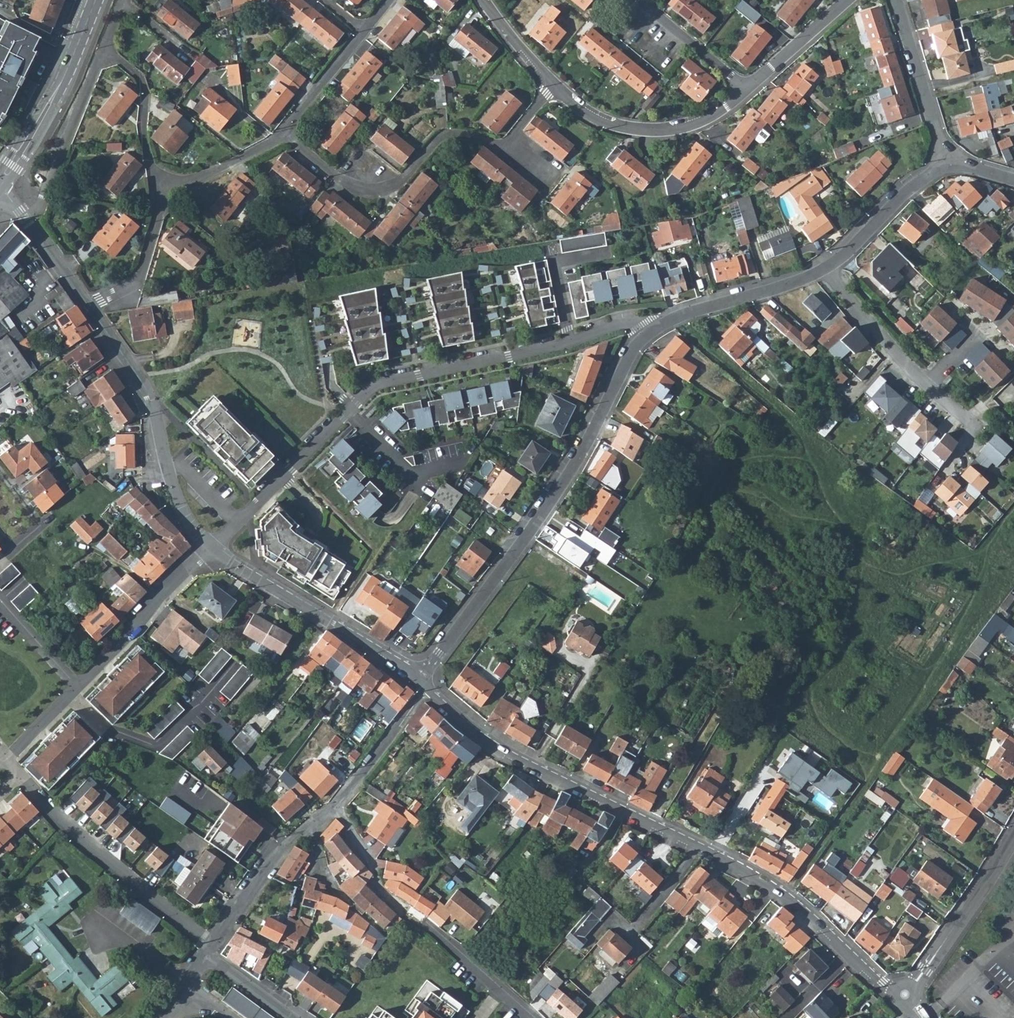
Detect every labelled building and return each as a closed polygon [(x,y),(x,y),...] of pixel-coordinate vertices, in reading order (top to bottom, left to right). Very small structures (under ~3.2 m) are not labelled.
[(11,12),(17,0),(0,0),(0,6),(11,12)] [(31,14),(25,11),(22,17),(50,32),(64,0),(36,0),(31,14)] [(218,1),(219,10),(231,7),(231,0),(218,0),(218,1)] [(270,1),(300,24),(312,9),(301,0),(271,0),(270,1)] [(423,2),(433,9),(437,3),(447,11),(455,0),(424,0),(423,2)] [(583,9),(591,0),(572,0),(583,9)] [(692,0),(669,0),(667,3),(672,7),(671,8),(702,32),(714,17),(692,0)] [(757,23),(762,16),(744,0),(742,0),(737,7),(757,23)] [(776,15),(790,26),(812,0),(789,0),(776,15)] [(944,0),(918,0),(919,2),(923,1),(929,21),(948,16),(944,0)] [(196,25),(165,1),(154,16),(184,39),(196,25)] [(218,1),(196,9),(204,15),(215,12),(219,10),(218,1)] [(231,7),(219,10),(215,12),(217,17),(232,13),(231,7)] [(376,38),(392,50),(410,26),(417,32),(422,25),(401,7),(376,38)] [(559,13),(551,7),(529,33),(550,50),(566,32),(552,21),(559,13)] [(878,7),(859,13),(871,49),(889,44),(878,7)] [(330,48),(342,33),(312,9),(300,24),(330,48)] [(10,21),(4,32),(33,48),(40,37),(10,21)] [(950,31),(948,22),(924,29),(926,38),(928,37),(934,60),(937,59),(954,54),(948,32),(950,31)] [(496,48),(466,23),(454,38),(470,51),(484,62),(496,48)] [(770,38),(754,25),(729,53),(745,67),(770,38)] [(590,29),(578,44),(607,68),(620,53),(590,29)] [(0,110),(3,111),(18,84),(16,83),(20,76),(22,77),(35,52),(32,50),(33,48),(4,32),(0,39),(0,110)] [(470,51),(454,38),(449,44),(465,56),(470,51)] [(889,44),(871,49),(882,87),(891,84),(901,81),(889,44)] [(175,85),(183,74),(193,82),(194,81),(203,69),(193,62),(187,70),(155,46),(144,61),(175,85)] [(341,81),(342,82),(335,91),(347,101),(355,92),(356,93),(381,63),(365,51),(341,81)] [(954,54),(937,59),(943,81),(965,75),(961,63),(967,61),(965,51),(954,54)] [(220,66),(201,52),(193,62),(203,69),(220,66)] [(637,93),(639,90),(647,97),(652,90),(656,86),(648,79),(649,78),(620,53),(607,68),(637,93)] [(838,59),(830,62),(834,75),(842,72),(838,59)] [(714,82),(687,60),(681,68),(689,75),(679,88),(697,103),(714,82)] [(990,75),(1013,70),(1013,66),(1013,60),(988,65),(990,75)] [(830,62),(824,64),(828,77),(834,75),(830,62)] [(238,63),(226,65),(229,86),(240,84),(238,63)] [(298,86),(303,80),(305,78),(286,63),(279,71),(283,75),(298,86)] [(817,75),(802,63),(780,88),(791,97),(795,101),(802,92),(817,75)] [(277,83),(254,113),(268,124),(298,86),(283,75),(279,71),(272,80),(277,83)] [(441,84),(455,87),(451,71),(439,75),(441,84)] [(612,77),(607,72),(600,79),(606,84),(612,77)] [(441,84),(439,75),(431,76),(432,82),(441,84)] [(186,92),(193,97),(201,87),(194,81),(193,82),(186,92)] [(887,122),(911,115),(901,81),(891,84),(894,95),(880,100),(887,122)] [(432,82),(436,108),(445,107),(444,102),(443,93),(441,84),(432,82)] [(1013,122),(1013,105),(999,109),(995,110),(992,100),(994,99),(990,83),(981,85),(987,111),(985,112),(990,128),(1013,122)] [(135,95),(120,84),(96,115),(111,126),(135,95)] [(769,122),(785,104),(791,97),(780,88),(777,85),(755,110),(765,118),(769,122)] [(981,85),(972,87),(974,94),(969,95),(974,115),(956,120),(960,136),(976,132),(978,138),(987,136),(994,157),(999,155),(998,152),(998,151),(990,128),(985,112),(987,111),(981,85)] [(235,109),(208,88),(201,96),(210,103),(200,116),(218,130),(235,109)] [(639,106),(645,111),(658,96),(652,90),(647,97),(639,106)] [(451,92),(443,93),(444,102),(452,101),(451,92)] [(519,104),(504,92),(479,123),(494,134),(507,118),(519,104)] [(802,92),(795,101),(796,101),(800,104),(807,96),(802,92)] [(785,104),(789,108),(796,101),(795,101),(791,97),(785,104)] [(169,111),(172,104),(158,98),(155,105),(169,111)] [(350,103),(319,142),(334,154),(365,115),(350,103)] [(751,107),(725,136),(740,148),(752,134),(760,125),(765,118),(755,110),(751,107)] [(373,109),(367,117),(374,123),(381,115),(373,109)] [(181,116),(173,110),(152,137),(173,154),(187,136),(173,126),(181,116)] [(560,161),(572,147),(534,116),(523,130),(530,136),(560,161)] [(397,126),(389,119),(371,141),(401,165),(413,150),(392,133),(397,126)] [(760,125),(752,134),(757,139),(761,139),(767,131),(760,125)] [(1001,151),(1007,148),(1013,145),(1009,137),(997,143),(1001,151)] [(108,142),(109,150),(120,149),(120,141),(108,142)] [(709,155),(695,143),(663,180),(666,193),(675,192),(682,184),(683,185),(709,155)] [(854,154),(851,144),(833,151),(837,160),(854,154)] [(1007,148),(1001,151),(1006,162),(1013,159),(1007,148)] [(504,178),(510,170),(484,149),(472,163),(480,169),(476,174),(485,182),(490,177),(498,184),(499,184),(504,178)] [(833,151),(825,154),(829,164),(837,160),(833,151)] [(870,160),(867,158),(846,180),(865,198),(885,176),(883,175),(889,168),(887,167),(892,161),(882,151),(877,157),(874,155),(870,160)] [(655,177),(624,152),(612,167),(643,192),(655,177)] [(140,165),(125,153),(102,183),(117,195),(140,165)] [(273,169),(289,181),(309,197),(320,182),(283,153),(283,154),(272,168),(273,169)] [(743,165),(752,174),(757,169),(747,160),(743,165)] [(810,172),(813,176),(789,193),(810,222),(801,229),(810,242),(831,227),(810,196),(828,184),(821,174),(823,172),(820,168),(812,170),(810,172)] [(289,181),(273,169),(269,174),(285,186),(289,181)] [(504,178),(513,185),(508,192),(502,199),(519,213),(536,191),(510,170),(504,178)] [(590,185),(575,173),(550,203),(565,215),(584,192),(590,185)] [(235,180),(233,179),(209,209),(224,222),(253,184),(240,174),(235,180)] [(416,223),(421,217),(415,211),(434,188),(419,176),(394,205),(416,223)] [(798,181),(795,177),(771,187),(775,197),(798,181)] [(504,178),(499,184),(508,192),(513,185),(504,178)] [(957,208),(962,204),(967,209),(981,196),(967,182),(961,187),(956,181),(943,193),(957,208)] [(591,198),(597,190),(590,185),(584,192),(591,198)] [(317,213),(321,207),(357,237),(359,234),(370,222),(333,192),(330,196),(323,190),(310,207),(317,213)] [(977,205),(981,210),(989,203),(997,211),(1001,208),(1008,202),(997,190),(991,197),(988,194),(977,205)] [(472,199),(469,195),(460,201),(464,205),(472,199)] [(737,201),(738,205),(751,202),(749,196),(737,201)] [(741,215),(745,227),(745,230),(757,226),(751,202),(738,205),(741,215)] [(359,234),(366,240),(370,235),(385,247),(404,224),(411,230),(416,223),(394,205),(376,227),(370,222),(359,234)] [(955,217),(942,205),(935,211),(948,224),(955,217)] [(616,212),(608,213),(602,225),(594,227),(595,234),(604,232),(619,230),(616,212)] [(928,224),(913,212),(898,230),(913,242),(928,224)] [(741,215),(735,217),(739,229),(745,227),(741,215)] [(118,221),(111,216),(92,241),(113,257),(137,227),(122,216),(118,221)] [(179,219),(173,227),(183,235),(189,227),(179,219)] [(658,223),(660,230),(657,231),(658,234),(653,235),(656,247),(664,245),(663,243),(682,238),(683,240),(691,238),(686,219),(671,221),(658,223)] [(980,258),(1000,237),(984,222),(964,244),(971,251),(974,251),(980,258)] [(0,237),(0,387),(8,382),(12,387),(18,383),(23,380),(35,371),(36,371),(18,344),(25,340),(17,328),(10,333),(2,320),(29,295),(19,284),(28,276),(18,264),(14,267),(7,258),(27,237),(26,236),(13,224),(0,237)] [(757,237),(759,243),(789,231),(787,226),(757,237)] [(183,235),(173,227),(162,241),(193,265),(204,250),(183,235)] [(740,244),(749,242),(745,230),(745,227),(739,229),(736,230),(740,244)] [(789,231),(759,243),(762,251),(771,247),(774,256),(795,248),(789,231)] [(595,234),(559,240),(561,253),(606,246),(604,232),(595,234)] [(27,237),(7,258),(14,267),(18,264),(13,258),(29,241),(27,237)] [(495,242),(488,247),(491,251),(502,249),(495,242)] [(889,243),(871,263),(872,277),(887,292),(899,279),(894,274),(907,260),(889,243)] [(774,256),(771,247),(762,251),(765,259),(774,256)] [(748,273),(742,255),(711,264),(717,283),(748,273)] [(524,311),(529,329),(546,325),(559,323),(545,260),(533,262),(514,266),(521,290),(519,290),(525,311),(524,311)] [(568,283),(575,319),(588,316),(585,302),(587,302),(594,300),(595,304),(611,300),(611,297),(618,295),(619,298),(636,295),(635,292),(642,290),(643,293),(661,289),(657,273),(650,275),(647,263),(629,267),(632,278),(626,280),(624,268),(605,272),(608,283),(603,285),(600,273),(582,277),(582,279),(568,283)] [(1005,273),(994,263),(987,271),(998,280),(1005,273)] [(661,289),(663,297),(671,294),(664,269),(656,271),(657,273),(661,289)] [(1003,284),(1013,293),(1013,271),(1003,284)] [(436,330),(441,347),(457,344),(473,341),(471,322),(469,323),(467,305),(466,306),(464,288),(462,289),(460,272),(443,275),(425,279),(430,296),(429,296),(434,312),(432,313),(437,329),(436,330)] [(1007,299),(974,276),(960,296),(992,319),(1006,300),(1007,299)] [(348,340),(355,365),(371,362),(387,359),(384,333),(382,333),(379,312),(377,312),(374,287),(356,291),(338,295),(345,319),(343,319),(350,340),(348,340)] [(171,302),(178,301),(175,289),(141,295),(137,308),(149,306),(152,305),(171,302)] [(74,308),(74,307),(65,293),(53,301),(63,315),(74,308)] [(829,312),(810,294),(802,303),(821,321),(829,312)] [(178,301),(171,302),(174,321),(194,318),(191,299),(178,301)] [(992,319),(999,326),(1013,312),(1013,308),(1006,300),(992,319)] [(956,323),(936,305),(919,323),(939,341),(941,339),(955,324),(956,323)] [(128,309),(133,340),(157,337),(153,314),(151,314),(149,306),(137,308),(128,309)] [(55,320),(72,346),(88,335),(81,325),(84,322),(74,308),(63,315),(55,320)] [(769,321),(782,333),(806,355),(810,351),(805,346),(812,338),(804,330),(800,334),(777,313),(774,316),(765,308),(760,313),(769,321)] [(753,334),(747,329),(755,321),(755,320),(745,311),(732,324),(752,342),(755,345),(763,353),(768,348),(753,334)] [(999,326),(998,327),(1013,345),(1013,312),(999,326)] [(157,337),(165,336),(162,313),(153,314),(157,337)] [(852,329),(842,317),(816,339),(828,350),(852,329)] [(913,330),(899,317),(894,323),(907,336),(911,332),(913,330)] [(755,321),(747,329),(753,334),(758,330),(759,325),(755,321)] [(769,321),(764,327),(773,335),(776,333),(779,336),(782,333),(769,321)] [(88,335),(92,332),(84,322),(81,325),(88,335)] [(732,323),(724,331),(726,333),(718,344),(737,360),(741,365),(752,353),(750,351),(755,345),(752,342),(732,324),(732,323)] [(965,333),(955,324),(941,339),(951,349),(965,333)] [(690,348),(675,336),(654,361),(687,381),(697,368),(683,355),(690,348)] [(82,372),(102,358),(89,341),(64,359),(69,366),(75,362),(82,372)] [(586,349),(583,357),(571,388),(587,395),(599,363),(608,341),(586,349)] [(991,351),(981,341),(966,355),(975,366),(991,351)] [(768,348),(763,353),(777,364),(781,359),(768,348)] [(1010,370),(992,350),(991,351),(975,366),(973,367),(991,387),(1010,370)] [(319,356),(320,361),(332,358),(330,353),(319,356)] [(532,364),(523,365),(522,374),(531,378),(532,364)] [(673,382),(653,368),(636,392),(654,404),(658,399),(660,400),(673,382)] [(889,387),(895,380),(883,370),(882,369),(867,386),(869,389),(880,398),(880,397),(889,387)] [(35,371),(23,380),(26,385),(38,376),(35,371)] [(124,390),(111,371),(89,387),(85,389),(84,390),(97,409),(102,405),(103,405),(118,394),(124,390)] [(837,383),(841,386),(848,378),(844,375),(837,383)] [(85,389),(79,381),(66,389),(72,398),(84,390),(85,389)] [(518,406),(519,393),(509,395),(506,382),(488,385),(491,398),(485,399),(482,387),(465,390),(467,403),(461,404),(458,392),(441,395),(442,398),(426,402),(427,407),(428,411),(422,412),(421,408),(419,400),(402,404),(403,405),(392,407),(393,411),(382,422),(393,433),(398,428),(400,431),(415,427),(416,429),(471,417),(471,414),(478,413),(479,416),(495,412),(495,410),(518,406)] [(1007,383),(984,403),(987,406),(1009,385),(1007,383)] [(568,396),(584,403),(587,395),(571,388),(568,396)] [(882,400),(880,398),(869,389),(826,438),(839,449),(882,400)] [(1011,389),(1002,399),(1013,411),(1013,392),(1011,389)] [(656,406),(654,404),(636,392),(623,411),(647,428),(661,409),(656,406)] [(103,405),(119,426),(133,416),(118,394),(103,405)] [(936,417),(910,394),(855,457),(881,480),(936,417)] [(212,396),(206,401),(213,408),(219,403),(212,396)] [(572,407),(549,396),(535,426),(559,437),(572,407)] [(1013,424),(1013,411),(1002,399),(996,405),(1013,424)] [(235,473),(245,483),(249,479),(254,484),(272,465),(268,460),(272,456),(262,446),(260,448),(248,437),(250,434),(240,424),(238,425),(234,420),(235,419),(219,403),(213,408),(206,401),(197,410),(198,411),(190,419),(196,426),(192,430),(224,462),(226,460),(237,471),(235,473)] [(762,405),(752,418),(757,422),(767,410),(762,405)] [(781,425),(773,418),(768,425),(776,431),(781,425)] [(185,423),(192,430),(196,426),(190,419),(185,423)] [(503,421),(494,421),(489,429),(502,429),(503,421)] [(248,437),(260,448),(262,446),(264,444),(252,433),(250,434),(248,437)] [(115,435),(109,439),(110,460),(116,459),(116,468),(135,467),(134,435),(115,435)] [(656,435),(651,444),(660,449),(665,452),(670,443),(656,435)] [(357,504),(368,516),(380,505),(375,499),(377,496),(383,491),(371,478),(362,487),(357,482),(366,473),(354,461),(360,455),(354,448),(355,447),(344,436),(332,448),(334,451),(321,464),(331,474),(337,468),(343,473),(336,479),(342,485),(340,487),(351,499),(354,497),(359,502),(357,504)] [(549,453),(531,441),(517,461),(535,473),(549,453)] [(711,444),(709,446),(717,452),(721,447),(713,441),(711,444)] [(34,497),(53,483),(55,482),(45,469),(48,466),(30,443),(18,453),(11,445),(0,454),(0,457),(15,475),(23,469),(26,473),(30,469),(33,473),(39,468),(42,471),(20,488),(24,492),(28,489),(34,497)] [(610,474),(605,471),(610,464),(614,457),(604,451),(590,473),(614,489),(619,480),(610,474)] [(412,455),(403,457),(411,466),(414,465),(412,455)] [(268,460),(272,465),(276,461),(272,456),(268,460)] [(224,462),(235,473),(237,471),(226,460),(224,462)] [(69,467),(80,481),(81,480),(85,477),(75,463),(69,467)] [(610,464),(605,471),(610,474),(615,468),(610,464)] [(949,474),(934,492),(961,515),(990,481),(969,464),(960,475),(968,482),(964,487),(949,474)] [(519,482),(502,471),(484,498),(497,507),(504,496),(508,498),(519,482)] [(81,480),(87,487),(92,483),(107,497),(113,490),(110,491),(90,473),(85,477),(81,480)] [(245,483),(249,488),(254,484),(249,479),(245,483)] [(434,496),(453,509),(463,494),(460,492),(453,488),(444,481),(434,496)] [(481,485),(474,481),(468,491),(474,495),(481,485)] [(48,509),(63,496),(53,483),(34,497),(29,502),(32,506),(36,503),(43,512),(48,509)] [(128,504),(140,493),(134,486),(122,494),(121,495),(124,499),(128,504)] [(618,501),(601,489),(581,518),(601,530),(597,536),(611,545),(618,535),(603,524),(618,501)] [(852,490),(848,495),(852,498),(856,493),(852,490)] [(146,523),(158,511),(140,493),(128,504),(146,523)] [(128,504),(124,499),(121,495),(117,500),(124,508),(128,504)] [(463,495),(457,505),(462,508),(458,515),(472,523),(482,506),(463,495)] [(375,499),(380,505),(383,502),(377,496),(375,499)] [(931,518),(936,513),(919,498),(914,503),(931,518)] [(273,503),(265,512),(266,513),(269,516),(277,507),(273,503)] [(304,583),(332,601),(337,592),(334,590),(339,582),(342,584),(349,573),(342,568),(345,563),(326,551),(324,554),(312,546),(314,544),(296,533),(293,530),(297,526),(286,515),(285,516),(277,507),(269,516),(266,513),(259,521),(260,528),(255,529),(256,539),(260,539),(261,546),(257,547),(257,549),(258,556),(263,556),(267,558),(265,562),(272,566),(272,565),(278,569),(279,568),(292,576),(294,573),(305,580),(304,583)] [(178,532),(158,511),(146,523),(157,534),(164,537),(170,540),(178,532)] [(91,541),(92,543),(96,538),(95,536),(97,535),(96,534),(102,529),(99,525),(96,522),(90,527),(83,520),(86,518),(84,516),(82,517),(81,516),(69,527),(86,545),(91,541)] [(554,528),(543,545),(555,553),(566,537),(554,528)] [(180,555),(190,546),(178,532),(170,540),(164,537),(160,542),(165,545),(169,541),(180,555)] [(100,543),(113,557),(117,561),(126,552),(108,534),(100,543)] [(148,554),(163,570),(180,555),(169,541),(165,545),(160,542),(155,538),(148,545),(150,548),(146,552),(148,554)] [(490,552),(473,539),(455,564),(460,567),(455,574),(466,583),(490,552)] [(314,544),(312,546),(324,554),(326,551),(327,549),(315,541),(314,544)] [(132,571),(148,586),(163,570),(148,554),(141,561),(132,570),(132,571)] [(443,576),(455,559),(450,555),(438,573),(443,576)] [(128,565),(132,570),(141,561),(136,557),(134,559),(128,565)] [(0,573),(0,589),(1,590),(20,572),(11,562),(0,573)] [(120,579),(111,568),(101,577),(111,588),(113,585),(120,579)] [(292,576),(291,578),(302,585),(304,583),(305,580),(294,573),(292,576)] [(122,617),(133,606),(145,592),(126,575),(126,574),(120,579),(113,585),(123,594),(107,610),(117,621),(122,626),(126,620),(122,617)] [(361,602),(380,615),(392,598),(383,592),(378,589),(381,584),(369,577),(357,596),(363,599),(361,602)] [(334,590),(337,592),(342,584),(339,582),(334,590)] [(31,583),(11,601),(21,611),(41,594),(31,583)] [(220,593),(222,591),(211,583),(209,585),(220,593)] [(381,584),(378,589),(383,592),(388,586),(382,583),(381,584)] [(222,591),(220,593),(209,585),(197,601),(222,619),(235,601),(222,591)] [(1009,593),(993,613),(1003,621),(1008,615),(1004,611),(1013,597),(1013,596),(1009,593)] [(442,608),(423,594),(398,631),(405,635),(411,634),(421,619),(430,625),(442,608)] [(353,601),(359,605),(361,602),(363,599),(357,596),(353,601)] [(392,598),(380,615),(377,620),(391,629),(408,605),(393,596),(392,598)] [(99,602),(78,622),(85,629),(85,630),(95,642),(117,621),(107,610),(99,602)] [(171,608),(150,637),(170,654),(179,644),(191,653),(204,635),(171,608)] [(996,628),(1005,635),(1004,636),(1013,643),(1013,628),(1003,621),(993,613),(977,634),(977,635),(987,642),(996,628)] [(281,653),(291,636),(254,615),(243,633),(256,640),(252,647),(276,661),(280,653),(281,653)] [(391,629),(377,620),(368,632),(383,642),(384,640),(391,629)] [(581,624),(575,621),(570,629),(566,630),(566,635),(563,640),(565,645),(576,652),(581,651),(589,656),(600,638),(593,633),(594,632),(593,628),(589,625),(582,627),(581,624)] [(204,635),(214,642),(219,635),(209,628),(204,635)] [(327,632),(325,631),(311,652),(313,653),(310,657),(307,654),(301,660),(314,669),(316,665),(317,664),(324,664),(325,662),(339,642),(327,632)] [(553,637),(546,632),(538,645),(551,654),(555,647),(553,637)] [(987,642),(977,635),(962,655),(975,665),(980,658),(977,655),(987,642)] [(335,670),(336,669),(350,650),(339,642),(325,662),(335,670)] [(136,645),(125,655),(129,659),(140,648),(136,645)] [(221,647),(198,674),(208,683),(231,656),(221,647)] [(160,668),(140,648),(129,659),(125,655),(114,666),(119,671),(115,675),(111,671),(106,676),(105,675),(83,697),(110,724),(132,702),(131,701),(141,690),(143,691),(154,680),(150,677),(160,668)] [(350,650),(336,669),(338,670),(337,672),(344,678),(359,657),(350,650)] [(956,664),(968,674),(975,665),(962,655),(956,664)] [(369,665),(359,657),(344,678),(343,680),(353,687),(355,683),(358,679),(369,665)] [(1007,657),(999,667),(1006,672),(1013,662),(1007,657)] [(501,678),(510,665),(501,660),(493,672),(501,678)] [(242,664),(220,691),(230,700),(253,673),(242,664)] [(321,669),(316,665),(314,669),(312,670),(317,674),(321,669)] [(369,665),(358,679),(372,688),(368,693),(368,692),(360,702),(368,709),(379,694),(384,688),(378,683),(383,676),(379,673),(369,665)] [(480,707),(494,687),(465,666),(451,685),(480,707)] [(150,677),(154,680),(163,671),(160,668),(150,677)] [(952,670),(942,685),(942,686),(948,690),(957,675),(952,670)] [(405,686),(402,689),(399,686),(398,686),(381,671),(379,673),(383,676),(378,683),(384,688),(379,694),(388,701),(385,704),(388,707),(389,705),(398,712),(413,692),(405,686)] [(358,679),(355,683),(368,692),(368,693),(372,688),(358,679)] [(341,691),(335,699),(341,703),(347,696),(341,691)] [(537,699),(528,694),(519,709),(518,713),(517,712),(515,712),(514,713),(513,713),(512,714),(512,715),(512,716),(512,717),(512,718),(513,719),(514,719),(506,731),(526,744),(528,745),(537,731),(524,722),(527,718),(526,716),(540,713),(537,699)] [(347,696),(341,703),(337,709),(343,713),(353,700),(347,696)] [(518,713),(519,709),(518,709),(519,707),(511,701),(509,704),(500,698),(488,718),(495,723),(506,731),(514,719),(513,719),(512,718),(512,717),(512,716),(512,715),(512,714),(513,713),(514,713),(515,712),(517,712),(518,713)] [(174,701),(144,731),(154,740),(184,710),(174,701)] [(424,704),(410,721),(404,730),(410,735),(414,737),(421,729),(430,736),(442,719),(424,704)] [(32,754),(21,765),(41,785),(50,776),(54,779),(65,768),(63,767),(74,756),(75,758),(97,736),(71,709),(49,731),(50,731),(45,736),(49,741),(45,745),(40,740),(29,751),(32,754)] [(226,742),(233,734),(217,716),(209,725),(226,742)] [(463,735),(442,719),(430,736),(432,738),(426,744),(425,746),(436,754),(434,761),(440,766),(463,735)] [(580,757),(590,740),(565,725),(553,744),(565,750),(566,749),(580,757)] [(185,726),(158,755),(172,760),(195,736),(185,726)] [(1005,749),(992,769),(1000,774),(1002,772),(1009,777),(1013,770),(1013,739),(996,727),(992,732),(1003,740),(1000,745),(1000,746),(1005,749)] [(237,735),(232,742),(245,755),(250,748),(237,735)] [(476,745),(463,735),(440,766),(429,781),(435,786),(451,766),(449,764),(455,756),(458,758),(463,762),(466,758),(468,759),(471,756),(469,754),(476,745)] [(617,736),(609,750),(619,756),(620,755),(623,749),(627,742),(617,736)] [(992,769),(1005,749),(1000,746),(987,765),(992,769)] [(620,755),(633,762),(634,761),(637,756),(623,749),(620,755)] [(29,751),(18,761),(21,765),(32,754),(29,751)] [(904,758),(894,751),(880,771),(891,778),(904,758)] [(592,753),(583,769),(605,781),(614,765),(592,753)] [(614,765),(605,781),(630,796),(640,780),(634,777),(640,767),(636,764),(637,762),(634,761),(633,762),(620,755),(619,756),(614,765)] [(227,773),(234,779),(246,762),(242,758),(240,756),(227,773)] [(455,756),(449,764),(451,766),(452,767),(458,758),(455,756)] [(320,797),(336,781),(315,760),(299,776),(320,797)] [(650,793),(652,789),(656,791),(667,771),(651,760),(646,770),(640,780),(630,796),(627,801),(648,811),(656,796),(654,795),(650,793)] [(246,762),(234,779),(239,782),(251,767),(246,762)] [(698,777),(701,779),(707,769),(703,767),(698,777)] [(685,796),(701,806),(699,809),(715,820),(726,802),(717,797),(721,791),(716,788),(723,777),(708,768),(707,769),(701,779),(698,777),(685,796)] [(280,776),(291,787),(297,781),(286,770),(280,776)] [(972,806),(967,802),(942,785),(922,771),(909,790),(928,804),(949,818),(942,829),(961,842),(975,823),(965,816),(972,806)] [(271,788),(276,781),(267,772),(262,778),(271,788)] [(527,823),(543,794),(536,791),(530,787),(512,774),(512,775),(502,788),(514,798),(508,806),(515,812),(510,819),(515,823),(518,819),(527,823)] [(41,785),(45,788),(54,779),(50,776),(41,785)] [(74,803),(76,801),(84,809),(99,792),(92,787),(96,781),(89,776),(68,797),(74,803)] [(475,776),(458,800),(482,818),(498,794),(499,793),(475,776)] [(777,779),(751,819),(781,837),(789,823),(770,811),(780,796),(783,798),(784,796),(781,794),(787,785),(777,779)] [(999,789),(984,779),(967,802),(972,806),(979,811),(982,813),(999,789)] [(384,796),(370,785),(366,791),(366,792),(379,801),(379,802),(384,796)] [(787,785),(781,794),(784,796),(787,796),(791,788),(787,785)] [(99,792),(84,809),(83,810),(98,824),(98,823),(112,807),(104,801),(110,794),(103,787),(99,792)] [(285,821),(303,804),(289,789),(270,804),(285,821)] [(868,789),(864,795),(878,805),(883,799),(882,799),(868,789)] [(555,801),(549,818),(536,838),(543,843),(546,839),(550,843),(559,832),(562,826),(570,808),(571,808),(565,805),(569,795),(561,791),(555,801)] [(721,791),(717,797),(726,802),(730,796),(721,791)] [(12,833),(11,833),(22,823),(23,823),(35,811),(18,794),(6,806),(9,809),(0,817),(0,845),(12,833)] [(543,794),(527,823),(537,827),(543,814),(549,818),(555,801),(543,794)] [(168,795),(159,807),(184,823),(192,813),(168,795)] [(401,818),(406,812),(384,796),(379,802),(401,818)] [(685,796),(683,800),(699,809),(701,806),(685,796)] [(243,839),(255,823),(221,797),(209,814),(243,839)] [(112,807),(98,823),(113,837),(128,820),(121,814),(126,808),(118,801),(112,807)] [(389,833),(394,827),(397,828),(399,830),(405,821),(414,828),(419,823),(418,821),(406,812),(401,818),(379,802),(379,801),(372,811),(376,813),(362,830),(380,844),(389,833)] [(594,807),(587,818),(571,808),(570,808),(562,826),(578,834),(573,843),(574,844),(571,849),(575,852),(579,846),(602,811),(594,807)] [(602,811),(579,846),(586,850),(591,843),(592,844),(594,841),(597,843),(605,830),(613,817),(602,811)] [(321,838),(321,840),(327,848),(336,860),(339,863),(351,853),(337,835),(344,827),(335,819),(321,838)] [(121,843),(122,841),(132,850),(144,836),(128,820),(113,837),(121,843)] [(260,852),(272,836),(255,823),(243,839),(260,852)] [(389,833),(380,844),(382,846),(386,845),(391,839),(391,835),(389,833)] [(764,837),(761,842),(773,848),(775,843),(764,837)] [(621,872),(640,850),(626,839),(608,861),(621,872)] [(754,846),(747,860),(775,875),(775,874),(782,862),(782,861),(774,856),(778,850),(773,848),(761,842),(758,848),(754,846)] [(158,845),(145,859),(156,870),(154,871),(162,877),(174,859),(158,845)] [(307,855),(293,846),(289,854),(302,862),(307,855)] [(867,846),(848,872),(856,878),(865,865),(864,865),(863,863),(872,850),(867,846)] [(193,865),(180,856),(176,862),(207,884),(222,862),(204,849),(193,865)] [(790,863),(797,869),(807,854),(801,849),(790,863)] [(533,864),(536,861),(525,852),(522,855),(533,864)] [(364,883),(371,875),(362,866),(351,853),(339,863),(336,860),(326,868),(326,869),(332,876),(337,872),(336,870),(341,867),(350,878),(355,874),(364,883)] [(307,865),(302,862),(289,854),(276,874),(291,881),(298,870),(302,873),(307,865)] [(462,864),(452,855),(447,860),(458,869),(462,864)] [(903,874),(908,877),(923,887),(926,890),(936,896),(950,877),(926,860),(917,871),(909,865),(904,872),(903,874)] [(192,905),(207,884),(176,862),(171,868),(179,874),(174,882),(178,885),(174,892),(192,905)] [(782,862),(775,874),(787,882),(795,872),(782,862)] [(402,884),(403,884),(406,867),(387,863),(383,879),(392,882),(402,884)] [(649,895),(662,879),(642,863),(629,879),(649,895)] [(800,881),(827,901),(840,883),(823,872),(813,864),(800,881)] [(572,877),(577,872),(567,865),(563,870),(572,877)] [(823,872),(840,883),(844,877),(828,866),(823,872)] [(904,872),(897,867),(889,878),(901,887),(908,877),(903,874),(904,872)] [(685,889),(680,895),(674,891),(664,903),(677,914),(677,913),(707,875),(698,868),(683,888),(685,889)] [(364,912),(377,899),(361,885),(364,883),(355,874),(350,878),(339,887),(339,888),(355,904),(364,912)] [(500,882),(491,875),(487,881),(496,888),(500,882)] [(683,917),(697,899),(711,911),(727,891),(707,875),(677,913),(683,917)] [(315,909),(320,894),(319,893),(322,885),(316,882),(317,880),(306,876),(301,889),(305,891),(301,904),(303,905),(315,909)] [(840,883),(867,903),(871,897),(844,877),(840,883)] [(73,960),(48,928),(44,923),(67,904),(81,892),(70,879),(60,888),(56,891),(48,881),(37,890),(47,903),(12,932),(19,941),(29,933),(39,946),(55,968),(60,974),(51,981),(58,990),(72,980),(101,1017),(110,1009),(103,1000),(109,995),(127,980),(116,965),(97,981),(92,984),(73,960)] [(60,888),(52,879),(48,881),(56,891),(60,888)] [(422,897),(414,891),(405,887),(402,885),(402,884),(392,882),(387,889),(387,890),(402,898),(412,905),(429,917),(437,907),(430,902),(422,897)] [(885,885),(882,882),(874,894),(883,899),(891,889),(888,887),(885,885)] [(891,889),(909,902),(915,895),(906,888),(903,892),(891,882),(888,887),(891,889)] [(827,901),(854,921),(867,903),(840,883),(827,901)] [(583,893),(595,903),(600,898),(588,887),(583,893)] [(292,919),(301,889),(296,888),(288,917),(292,919)] [(730,901),(733,896),(727,891),(711,911),(706,916),(716,924),(714,926),(729,938),(746,917),(732,906),(734,904),(730,901)] [(457,892),(440,914),(453,924),(456,919),(467,930),(473,929),(485,913),(457,892)] [(336,898),(320,894),(315,909),(333,915),(330,921),(347,929),(343,935),(356,943),(367,926),(356,915),(346,910),(348,906),(336,898)] [(595,903),(564,939),(577,950),(585,941),(582,939),(611,907),(600,897),(600,898),(595,903)] [(159,921),(131,899),(121,911),(149,934),(159,921)] [(382,929),(393,914),(377,899),(364,912),(382,929)] [(916,919),(921,911),(909,902),(904,910),(916,919)] [(48,928),(71,909),(67,904),(44,923),(48,928)] [(363,914),(364,912),(355,904),(354,905),(353,906),(352,907),(361,915),(363,914)] [(780,907),(767,924),(786,942),(782,946),(792,956),(809,939),(798,929),(789,920),(793,916),(780,907)] [(393,914),(382,929),(386,932),(397,917),(393,914)] [(284,945),(294,950),(301,935),(289,928),(292,919),(288,917),(285,927),(278,942),(284,945)] [(309,928),(311,922),(297,917),(298,918),(304,926),(309,928)] [(285,927),(267,918),(259,933),(278,942),(285,927)] [(309,928),(304,926),(298,918),(295,920),(299,929),(303,931),(306,933),(309,928)] [(292,919),(289,928),(301,935),(303,931),(299,929),(295,920),(292,919)] [(855,938),(873,952),(876,947),(883,938),(887,934),(869,920),(863,928),(862,927),(855,938)] [(918,932),(905,922),(893,938),(887,934),(883,938),(876,947),(893,960),(898,958),(918,932)] [(261,973),(272,949),(251,938),(254,932),(242,926),(228,944),(232,946),(228,956),(240,965),(246,951),(259,957),(253,969),(261,973)] [(615,934),(614,935),(609,931),(597,945),(601,948),(601,949),(602,951),(614,961),(616,963),(630,948),(615,934)] [(39,946),(29,933),(19,941),(29,954),(39,946)] [(507,945),(511,941),(501,934),(498,938),(507,945)] [(370,951),(376,941),(365,935),(360,945),(370,951)] [(278,942),(274,949),(281,952),(284,945),(278,942)] [(811,982),(825,967),(807,950),(793,964),(811,982)] [(614,961),(602,951),(599,955),(610,966),(614,961)] [(97,981),(78,956),(73,960),(92,984),(97,981)] [(293,960),(285,974),(300,983),(308,969),(293,960)] [(677,966),(670,960),(662,969),(669,975),(677,966)] [(55,968),(47,975),(51,981),(60,974),(55,968)] [(520,992),(530,1001),(538,992),(549,979),(539,970),(520,992)] [(554,973),(549,979),(538,992),(547,999),(557,987),(562,980),(554,973)] [(621,982),(613,974),(591,998),(599,1005),(621,982)] [(769,996),(784,1012),(795,1002),(780,986),(769,996)] [(557,987),(547,999),(546,1000),(558,1010),(556,1012),(564,1017),(572,1017),(581,1008),(557,987)] [(232,988),(221,1001),(245,1017),(273,1017),(232,988)] [(454,1010),(456,1011),(460,1005),(441,992),(437,998),(429,992),(421,1004),(418,1002),(414,1008),(416,1010),(410,1017),(449,1017),(454,1010)] [(821,993),(803,1010),(810,1017),(829,1017),(837,1010),(821,993)] [(109,995),(103,1000),(110,1009),(116,1004),(109,995)]
